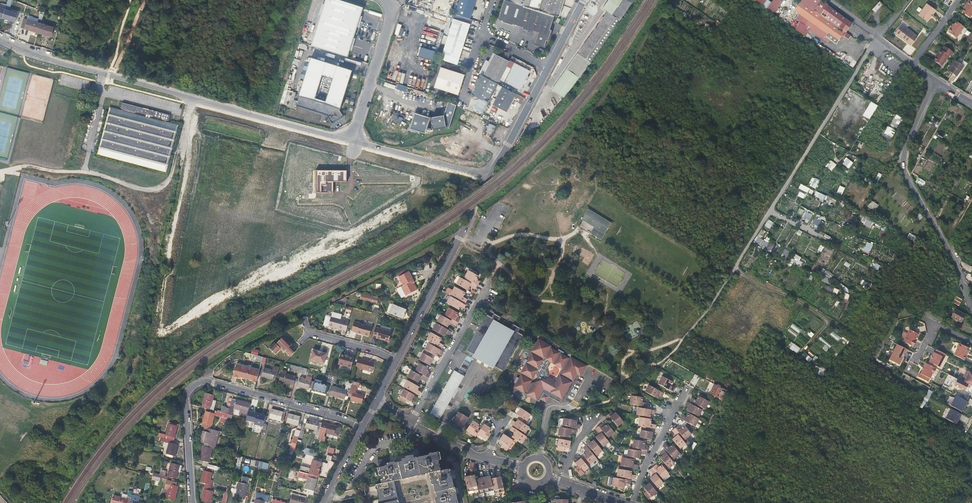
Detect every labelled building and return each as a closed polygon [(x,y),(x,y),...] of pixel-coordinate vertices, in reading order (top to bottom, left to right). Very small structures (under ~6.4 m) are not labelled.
[(362,8),(333,0),(325,0),(312,47),(307,45),(306,48),(314,50),(313,50),(322,53),(322,50),(349,58),(362,8)] [(454,15),(469,20),(475,0),(458,0),(454,15)] [(504,0),(503,0),(497,19),(502,21),(501,22),(512,26),(512,24),(521,27),(521,29),(532,32),(532,30),(537,32),(533,44),(543,48),(545,40),(547,41),(550,30),(549,30),(553,15),(537,10),(509,1),(504,0)] [(509,1),(537,10),(541,0),(509,0),(509,1)] [(537,10),(553,15),(555,16),(558,17),(563,0),(541,0),(537,10)] [(622,20),(619,18),(628,5),(621,0),(609,0),(604,7),(609,11),(551,87),(563,96),(578,76),(581,78),(622,20)] [(780,0),(773,0),(771,3),(768,0),(767,0),(763,5),(774,12),(781,1),(780,0)] [(801,1),(794,10),(799,14),(805,19),(807,16),(808,18),(807,20),(808,21),(804,26),(824,40),(823,40),(828,43),(830,40),(835,44),(836,44),(838,41),(837,40),(841,35),(842,35),(841,36),(843,37),(848,40),(850,36),(845,32),(852,22),(828,6),(828,4),(824,1),(823,0),(799,0),(801,1)] [(962,10),(970,16),(971,13),(971,0),(968,0),(966,4),(967,4),(962,10)] [(875,13),(883,4),(879,1),(872,9),(875,13)] [(936,10),(927,4),(919,16),(928,22),(930,18),(931,19),(934,14),(933,14),(936,10)] [(5,9),(2,18),(15,22),(18,12),(5,9)] [(469,24),(471,20),(469,20),(454,15),(449,13),(442,35),(443,36),(447,37),(453,19),(469,24)] [(804,26),(808,21),(807,20),(805,19),(799,14),(795,19),(804,26)] [(21,28),(37,32),(40,23),(24,18),(21,28)] [(453,19),(447,37),(464,42),(469,24),(453,19)] [(965,27),(957,21),(952,28),(951,27),(948,32),(957,38),(965,27)] [(40,23),(37,32),(50,36),(53,26),(40,23)] [(896,33),(900,36),(907,27),(903,25),(896,33)] [(907,27),(900,36),(913,45),(920,37),(907,27)] [(444,45),(439,60),(457,65),(464,42),(447,37),(444,45)] [(940,65),(948,55),(949,56),(952,52),(943,45),(940,49),(939,48),(936,53),(937,53),(935,55),(932,59),(940,65)] [(506,66),(509,61),(494,54),(490,62),(482,76),(497,83),(499,80),(506,66)] [(326,116),(331,124),(343,117),(339,111),(352,72),(310,59),(298,98),(299,98),(296,106),(326,116)] [(482,76),(490,62),(486,60),(478,74),(479,74),(482,76)] [(954,61),(948,70),(957,77),(963,67),(954,61)] [(525,79),(527,76),(528,73),(527,70),(514,63),(511,69),(504,82),(519,90),(525,79)] [(504,82),(511,69),(506,66),(499,80),(504,82)] [(451,93),(457,95),(463,75),(439,68),(433,88),(451,93)] [(480,96),(488,100),(497,84),(497,83),(482,76),(479,74),(473,92),(480,96)] [(502,87),(508,90),(510,86),(501,82),(499,85),(502,87)] [(514,97),(516,94),(508,90),(502,87),(493,105),(506,112),(514,97)] [(280,105),(289,106),(293,91),(284,89),(280,105)] [(519,99),(518,102),(521,104),(524,98),(516,94),(514,97),(519,99)] [(474,108),(482,112),(488,100),(480,96),(474,108)] [(870,119),(878,105),(871,101),(863,115),(870,119)] [(110,108),(98,154),(165,172),(178,126),(165,122),(166,121),(168,121),(169,116),(122,103),(121,109),(123,110),(123,111),(110,108)] [(456,106),(447,103),(443,116),(429,119),(414,114),(409,129),(424,134),(426,130),(429,131),(449,128),(456,106)] [(896,114),(892,121),(899,125),(903,117),(896,114)] [(485,133),(488,135),(490,131),(493,132),(496,126),(489,123),(485,133)] [(882,135),(892,139),(896,130),(886,126),(882,135)] [(941,140),(944,135),(937,131),(934,136),(941,140)] [(842,164),(849,169),(854,162),(847,157),(842,164)] [(825,166),(832,171),(837,164),(830,159),(825,166)] [(346,171),(315,171),(315,193),(333,193),(333,182),(346,182),(346,171)] [(809,185),(817,188),(820,180),(812,177),(809,185)] [(915,181),(923,185),(925,181),(918,177),(915,181)] [(614,224),(591,209),(584,220),(597,228),(593,234),(603,241),(614,224)] [(809,220),(812,214),(806,211),(802,217),(809,220)] [(822,229),(824,217),(815,215),(812,227),(822,229)] [(868,216),(864,225),(871,227),(874,219),(868,216)] [(801,237),(799,242),(807,245),(809,241),(801,237)] [(867,241),(863,251),(869,253),(873,244),(867,241)] [(479,285),(481,282),(478,280),(480,276),(471,271),(466,278),(473,282),(479,285)] [(412,282),(414,281),(409,272),(399,278),(404,286),(401,288),(402,289),(406,296),(406,297),(417,291),(414,284),(413,284),(412,282)] [(477,289),(479,285),(473,282),(472,283),(462,278),(459,284),(458,284),(469,290),(471,285),(477,289)] [(450,287),(448,291),(467,303),(469,299),(464,297),(467,293),(456,287),(455,290),(450,287)] [(382,299),(363,294),(362,299),(381,304),(382,299)] [(453,296),(449,303),(460,310),(462,306),(465,308),(467,305),(453,296)] [(395,306),(391,314),(402,319),(406,310),(395,306)] [(451,308),(446,315),(454,319),(460,323),(461,319),(458,317),(461,313),(451,308)] [(960,322),(965,314),(955,309),(951,317),(960,322)] [(493,330),(497,323),(500,317),(492,313),(490,317),(485,314),(464,351),(477,359),(482,350),(493,356),(489,365),(501,372),(522,335),(517,332),(519,328),(512,324),(509,330),(505,337),(493,330)] [(442,315),(439,321),(449,327),(452,323),(458,326),(460,323),(454,319),(453,321),(442,315)] [(328,327),(346,332),(349,322),(331,317),(328,327)] [(356,323),(353,332),(357,333),(357,334),(369,337),(371,327),(356,323)] [(438,323),(434,330),(446,336),(448,333),(451,335),(453,331),(438,323)] [(509,330),(497,323),(493,330),(505,337),(509,330)] [(798,333),(801,329),(793,323),(790,327),(798,333)] [(375,328),(373,338),(389,342),(391,333),(375,328)] [(918,334),(910,329),(908,334),(905,339),(903,341),(913,346),(917,340),(916,339),(918,334)] [(833,330),(830,335),(838,341),(841,337),(833,330)] [(433,333),(428,340),(443,349),(445,345),(441,343),(443,338),(433,333)] [(291,357),(296,352),(291,347),(291,346),(283,338),(277,345),(285,353),(285,352),(291,357)] [(520,378),(517,384),(515,387),(537,400),(540,402),(541,399),(544,394),(549,397),(560,403),(563,399),(563,398),(572,382),(573,383),(579,372),(583,374),(587,366),(572,357),(571,359),(563,355),(558,351),(551,347),(552,346),(539,339),(537,342),(534,348),(532,351),(533,352),(529,360),(526,366),(522,372),(523,373),(520,378)] [(430,343),(426,350),(433,354),(438,357),(440,354),(443,355),(445,351),(442,350),(430,343)] [(790,348),(797,353),(801,348),(794,343),(790,348)] [(897,344),(889,360),(899,365),(907,349),(897,344)] [(968,349),(961,345),(955,356),(964,360),(966,356),(965,355),(967,352),(968,349)] [(426,350),(420,359),(431,365),(435,359),(431,356),(433,354),(426,350)] [(482,350),(477,359),(476,360),(488,366),(489,365),(493,356),(482,350)] [(929,362),(940,367),(944,358),(944,357),(945,354),(936,350),(935,353),(934,352),(933,356),(932,355),(930,359),(931,359),(929,362)] [(317,352),(313,351),(310,360),(324,363),(327,354),(322,353),(322,352),(318,351),(317,352)] [(801,355),(809,363),(813,359),(804,351),(801,355)] [(260,359),(259,362),(262,363),(263,358),(254,355),(253,357),(260,359)] [(289,358),(285,355),(281,359),(285,363),(289,358)] [(340,356),(338,365),(351,368),(353,359),(349,358),(349,357),(345,356),(344,357),(340,356)] [(361,360),(357,359),(355,367),(359,368),(359,369),(372,373),(375,363),(362,359),(361,360)] [(417,370),(424,374),(430,378),(432,375),(429,373),(431,369),(421,363),(417,370)] [(936,368),(926,363),(921,373),(920,373),(918,377),(928,381),(930,378),(933,373),(934,374),(936,368)] [(240,377),(253,381),(252,382),(256,383),(260,371),(236,365),(233,377),(239,378),(240,377)] [(274,378),(277,379),(280,368),(275,366),(273,371),(264,368),(262,377),(273,380),(274,378)] [(280,382),(294,386),(296,377),(286,374),(287,372),(283,370),(282,373),(280,382)] [(413,370),(409,377),(419,383),(422,378),(428,382),(430,378),(424,374),(423,376),(413,370)] [(454,370),(430,413),(440,419),(464,376),(454,370)] [(969,372),(964,382),(971,385),(971,386),(971,373),(969,372)] [(967,392),(971,385),(964,382),(949,374),(944,383),(943,385),(949,388),(951,383),(950,383),(951,381),(955,383),(955,385),(967,392)] [(300,378),(298,387),(309,390),(309,388),(312,389),(314,382),(311,381),(312,378),(308,377),(307,380),(300,378)] [(674,392),(676,389),(671,386),(673,382),(663,377),(659,384),(674,392)] [(405,387),(420,395),(422,392),(419,390),(421,387),(409,380),(405,387)] [(329,386),(314,382),(312,389),(315,390),(315,391),(326,394),(329,386)] [(358,387),(359,383),(352,382),(349,395),(349,396),(352,397),(351,401),(362,404),(364,395),(354,392),(356,387),(358,387)] [(723,388),(715,384),(710,393),(714,396),(716,392),(720,394),(723,388)] [(332,386),(330,395),(345,399),(345,396),(346,394),(347,390),(332,386)] [(649,386),(645,392),(657,399),(659,395),(663,397),(664,394),(649,386)] [(412,402),(416,395),(405,389),(400,399),(407,403),(408,400),(412,402)] [(181,396),(177,392),(171,398),(174,402),(181,396)] [(203,405),(202,408),(210,410),(210,407),(211,407),(214,396),(205,393),(202,404),(203,405)] [(549,397),(544,394),(541,399),(546,402),(549,397)] [(968,402),(970,398),(962,394),(960,397),(957,396),(956,395),(951,406),(962,412),(964,408),(963,408),(967,402),(968,402)] [(648,407),(648,403),(643,402),(644,398),(632,395),(631,404),(648,407)] [(697,401),(693,398),(691,402),(706,410),(710,402),(699,396),(697,401)] [(250,404),(232,399),(230,408),(234,409),(241,411),(240,414),(247,416),(248,413),(250,404)] [(699,417),(703,410),(690,403),(688,402),(686,406),(689,407),(687,410),(699,417)] [(264,408),(250,404),(248,413),(262,416),(264,408)] [(522,408),(518,414),(521,417),(519,420),(525,423),(531,414),(522,408)] [(656,411),(650,409),(639,408),(638,415),(651,417),(652,414),(655,415),(656,411)] [(272,409),(269,418),(280,421),(283,413),(272,409)] [(962,415),(951,409),(945,419),(955,424),(959,418),(960,418),(962,415)] [(206,412),(202,427),(205,428),(210,429),(211,426),(212,425),(214,416),(214,415),(206,412)] [(470,418),(460,412),(454,422),(463,429),(470,418)] [(620,416),(617,413),(615,414),(613,412),(607,417),(609,419),(611,417),(618,426),(624,422),(620,416)] [(300,417),(289,414),(287,423),(288,423),(298,426),(300,417)] [(687,418),(682,416),(681,419),(696,427),(700,419),(690,414),(687,418)] [(565,419),(563,427),(574,430),(575,428),(576,428),(578,428),(580,429),(581,425),(577,424),(578,421),(565,418),(565,419)] [(641,418),(639,426),(643,427),(650,428),(656,429),(657,425),(652,424),(652,420),(641,418)] [(308,419),(305,427),(305,428),(316,431),(315,436),(318,436),(322,423),(319,422),(318,422),(308,419)] [(525,423),(519,420),(518,419),(517,422),(514,420),(512,424),(526,433),(530,426),(525,423)] [(467,430),(476,436),(479,433),(481,430),(478,428),(480,425),(474,421),(467,430)] [(159,436),(174,440),(178,426),(169,423),(166,434),(160,433),(159,436)] [(318,436),(317,439),(325,441),(326,437),(324,437),(325,433),(327,433),(334,435),(333,438),(338,440),(341,428),(322,423),(318,436)] [(492,428),(485,424),(481,430),(479,433),(488,439),(492,433),(489,431),(492,428)] [(605,426),(603,424),(600,426),(604,432),(609,438),(615,432),(608,424),(605,426)] [(604,432),(600,426),(597,429),(601,434),(596,437),(604,447),(610,442),(602,433),(604,432)] [(681,434),(685,440),(692,434),(685,426),(682,428),(679,426),(676,428),(681,434)] [(522,443),(527,436),(513,427),(511,430),(514,432),(512,436),(522,443)] [(563,427),(561,427),(559,435),(571,437),(571,433),(577,434),(578,430),(576,430),(574,430),(563,427)] [(643,427),(641,438),(653,440),(654,432),(650,431),(650,428),(643,427)] [(204,443),(203,447),(212,449),(214,449),(219,431),(210,429),(205,428),(204,431),(202,431),(199,442),(204,443)] [(673,440),(681,449),(687,444),(679,435),(681,434),(676,428),(673,431),(677,436),(673,440)] [(297,444),(300,431),(296,430),(290,450),(294,451),(297,444)] [(505,434),(501,440),(504,442),(501,446),(507,451),(514,440),(505,434)] [(173,444),(174,440),(159,436),(158,439),(170,443),(167,454),(175,456),(178,445),(173,444)] [(572,441),(560,439),(558,450),(565,451),(566,448),(570,448),(572,441)] [(592,442),(590,440),(587,442),(589,445),(597,455),(603,451),(594,440),(592,442)] [(635,440),(634,448),(641,449),(648,451),(649,447),(646,446),(646,442),(635,440)] [(665,448),(674,460),(681,454),(673,445),(670,448),(667,444),(664,446),(665,448)] [(591,464),(598,459),(587,446),(584,448),(587,452),(584,455),(591,464)] [(212,449),(203,447),(200,460),(209,462),(212,449)] [(648,451),(641,449),(641,451),(630,449),(628,457),(640,459),(641,454),(647,455),(648,454),(648,451)] [(394,497),(395,497),(391,481),(389,481),(389,478),(399,476),(398,474),(403,473),(403,475),(407,474),(407,473),(415,471),(414,468),(420,467),(421,471),(427,470),(430,483),(432,483),(432,486),(434,485),(435,488),(434,489),(435,496),(433,496),(434,501),(436,500),(436,502),(454,502),(453,498),(454,497),(453,492),(452,492),(451,489),(450,489),(448,482),(451,482),(450,478),(449,479),(447,470),(445,470),(444,466),(437,467),(435,458),(436,458),(434,450),(425,452),(425,454),(418,455),(419,459),(412,461),(410,453),(402,455),(402,456),(398,457),(399,458),(391,459),(391,460),(387,461),(387,459),(383,460),(382,456),(374,458),(375,465),(376,464),(377,469),(376,469),(377,472),(378,472),(379,480),(374,481),(375,485),(374,485),(376,495),(377,495),(378,500),(377,500),(378,502),(395,502),(394,497)] [(661,458),(669,468),(675,463),(665,450),(662,453),(664,455),(661,458)] [(579,466),(576,469),(581,474),(590,468),(582,458),(576,463),(579,466)] [(622,466),(638,469),(639,465),(634,464),(635,460),(623,458),(622,466)] [(301,466),(299,472),(311,475),(317,477),(318,474),(321,463),(313,460),(310,469),(301,466)] [(267,470),(269,464),(259,461),(258,467),(267,470)] [(178,471),(180,465),(171,462),(167,476),(176,479),(178,471)] [(658,473),(663,479),(669,474),(662,465),(659,467),(657,465),(654,467),(658,473)] [(657,474),(658,473),(654,467),(651,469),(651,470),(655,475),(651,479),(658,488),(664,483),(657,474)] [(213,470),(207,468),(206,471),(203,471),(201,482),(206,483),(205,486),(211,488),(213,481),(211,480),(213,470)] [(618,478),(631,481),(631,479),(635,479),(636,475),(632,475),(633,471),(620,469),(618,478)] [(307,480),(303,493),(312,496),(317,477),(311,475),(299,472),(298,477),(307,480)] [(469,475),(473,491),(478,490),(475,478),(475,475),(472,476),(471,474),(469,475)] [(468,477),(465,478),(468,492),(473,491),(469,475),(468,475),(468,477)] [(494,491),(491,479),(491,476),(487,477),(487,475),(485,476),(489,492),(494,491)] [(499,493),(496,476),(494,477),(494,478),(491,479),(494,491),(494,494),(499,493)] [(504,491),(501,477),(498,478),(498,476),(496,476),(499,493),(504,491)] [(22,479),(18,477),(17,479),(15,482),(13,481),(11,480),(9,484),(18,488),(23,479),(22,479)] [(478,490),(479,494),(484,493),(481,478),(478,479),(477,477),(475,478),(478,490)] [(244,497),(249,479),(244,478),(243,483),(239,482),(236,495),(244,497)] [(625,484),(630,484),(631,481),(618,478),(614,478),(613,486),(624,489),(625,484)] [(177,482),(168,480),(166,488),(169,489),(167,498),(175,500),(178,486),(176,486),(177,482)] [(649,499),(658,492),(651,483),(645,488),(647,491),(644,494),(649,499)] [(211,488),(205,486),(202,500),(210,502),(213,492),(210,491),(211,488)] [(122,493),(122,495),(128,496),(127,499),(119,497),(114,495),(112,502),(130,502),(131,497),(132,495),(133,491),(129,490),(128,494),(123,492),(122,493)] [(256,499),(255,502),(252,502),(251,502),(264,502),(267,502),(268,502),(269,502),(270,497),(257,493),(256,499)] [(0,494),(0,502),(8,502),(0,494)] [(138,502),(134,500),(135,496),(132,495),(131,497),(130,502),(143,502),(138,502)]
